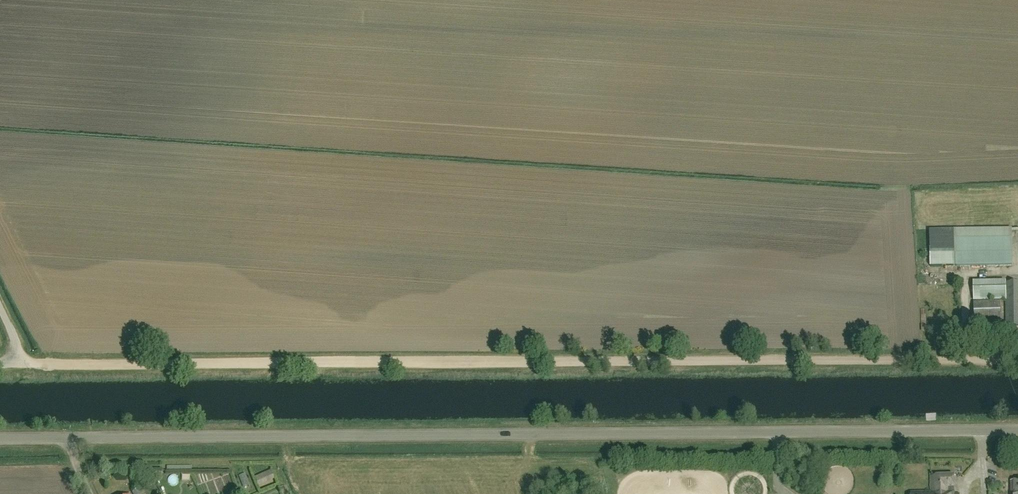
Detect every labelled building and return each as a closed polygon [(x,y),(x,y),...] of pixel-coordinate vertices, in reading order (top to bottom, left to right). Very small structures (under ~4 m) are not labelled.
[(954,254),(954,266),(1012,265),(1012,254),(1011,229),(953,229),(953,240),(954,254)] [(930,265),(950,265),(950,250),(930,250),(930,265)] [(1006,280),(973,281),(973,284),(973,301),(1006,300),(1006,327),(1017,327),(1017,283),(1006,283),(1006,280)] [(974,322),(1000,321),(1000,302),(973,303),(974,322)] [(999,478),(998,469),(990,470),(990,478),(999,478)] [(954,493),(954,488),(955,488),(954,475),(930,476),(931,493),(944,493),(945,493),(953,493),(954,493)]
